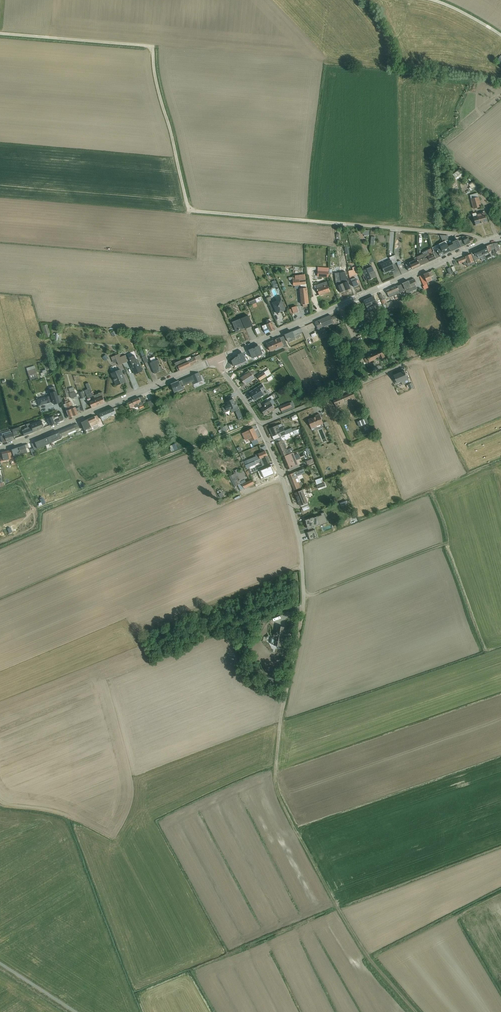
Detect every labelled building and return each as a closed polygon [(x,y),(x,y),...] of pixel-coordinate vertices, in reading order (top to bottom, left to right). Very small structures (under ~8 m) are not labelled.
[(460,169),(453,175),(457,180),(463,175),(463,173),(460,169)] [(468,183),(467,184),(468,185),(469,185),(470,187),(469,188),(471,191),(477,186),(473,182),(469,185),(468,183)] [(477,193),(470,195),(471,199),(473,209),(482,207),(479,197),(477,193)] [(476,225),(476,226),(484,224),(488,223),(485,212),(477,214),(476,213),(472,214),(476,225)] [(463,239),(465,245),(474,241),(475,240),(474,238),(473,238),(469,240),(468,238),(467,239),(466,237),(466,236),(465,236),(462,237),(462,238),(463,239)] [(453,244),(449,246),(451,251),(461,247),(459,241),(458,239),(452,242),(453,244)] [(437,251),(434,252),(437,258),(440,257),(451,251),(449,246),(446,241),(443,242),(439,244),(440,247),(436,249),(437,251)] [(486,246),(480,249),(485,259),(487,259),(485,255),(489,253),(489,252),(486,246)] [(420,255),(416,257),(420,266),(427,263),(436,259),(432,251),(431,249),(431,248),(422,253),(423,254),(420,255)] [(485,259),(480,249),(471,253),(475,261),(481,258),(482,261),(485,259)] [(471,254),(458,260),(459,264),(463,262),(465,265),(467,265),(468,267),(475,264),(471,254)] [(371,255),(366,257),(369,264),(373,262),(375,262),(372,255),(371,255)] [(397,262),(395,255),(392,256),(389,258),(391,261),(381,265),(385,273),(395,269),(393,264),(395,263),(397,262)] [(420,266),(416,257),(414,258),(415,260),(409,263),(406,264),(409,271),(420,266)] [(366,264),(362,266),(363,270),(362,270),(364,273),(363,273),(364,277),(365,276),(367,281),(377,277),(372,266),(367,268),(366,264)] [(343,284),(346,291),(351,289),(348,281),(346,282),(344,279),(345,279),(347,279),(349,279),(350,278),(349,273),(346,274),(345,270),(344,270),(345,270),(344,265),(340,266),(340,270),(341,275),(340,275),(341,280),(343,284)] [(353,270),(349,271),(350,277),(354,287),(359,285),(355,276),(355,275),(357,274),(358,274),(356,266),(352,267),(353,270)] [(318,269),(317,276),(329,277),(329,268),(318,267),(318,269)] [(432,271),(424,275),(429,286),(436,282),(432,271)] [(293,277),(289,277),(289,280),(293,280),(293,286),(295,286),(295,289),(300,288),(302,305),(303,304),(303,307),(308,307),(307,304),(309,304),(307,284),(306,284),(305,274),(300,275),(295,275),(295,277),(293,277)] [(429,286),(424,275),(424,274),(418,277),(420,276),(424,286),(423,287),(424,290),(425,292),(427,292),(426,291),(428,290),(428,291),(430,291),(429,289),(429,288),(429,287),(429,286)] [(414,279),(397,286),(401,293),(406,290),(407,294),(418,289),(416,285),(415,286),(415,284),(416,283),(414,279)] [(326,281),(314,285),(316,289),(317,289),(319,296),(330,292),(326,281)] [(346,291),(343,284),(338,286),(341,293),(346,291)] [(401,293),(397,286),(386,291),(389,298),(401,293)] [(270,297),(267,298),(272,310),(275,309),(277,314),(286,310),(279,296),(275,298),(276,300),(272,302),(271,299),(272,298),(271,296),(270,297)] [(255,299),(249,302),(250,306),(263,300),(261,297),(255,299)] [(241,319),(232,322),(236,331),(245,328),(246,329),(249,327),(253,326),(249,315),(241,319)] [(332,320),(331,317),(331,315),(315,322),(317,326),(316,326),(317,330),(319,330),(334,323),(332,320)] [(267,324),(262,326),(264,329),(263,330),(264,332),(265,332),(265,334),(275,329),(272,322),(271,322),(269,319),(266,321),(268,324),(267,324)] [(47,324),(42,326),(45,338),(50,337),(48,327),(48,326),(47,324)] [(395,324),(390,326),(395,338),(401,335),(395,324)] [(301,328),(285,335),(288,342),(293,340),(296,339),(296,338),(301,336),(300,333),(303,332),(301,328)] [(284,336),(267,343),(270,352),(283,346),(284,347),(288,346),(284,336)] [(255,348),(258,356),(263,354),(261,349),(260,345),(255,347),(255,348)] [(254,349),(253,348),(249,350),(250,354),(252,358),(258,356),(255,348),(254,349)] [(367,357),(364,359),(367,363),(369,362),(370,362),(379,358),(380,360),(386,357),(385,355),(384,355),(381,349),(377,351),(372,353),(372,354),(371,354),(367,356),(367,357)] [(143,351),(140,352),(145,363),(147,362),(149,362),(146,355),(145,356),(143,351)] [(238,356),(237,357),(240,364),(247,361),(245,356),(243,352),(238,355),(238,356)] [(123,364),(120,357),(119,354),(117,355),(117,354),(114,355),(115,356),(111,357),(112,360),(116,359),(119,365),(122,364),(123,364)] [(126,355),(120,357),(123,364),(126,362),(129,361),(126,355)] [(134,355),(129,358),(131,362),(129,363),(135,375),(143,371),(138,359),(136,359),(134,355)] [(155,356),(150,358),(152,362),(150,363),(155,374),(154,374),(155,374),(164,370),(163,370),(162,366),(159,366),(159,364),(160,364),(159,359),(156,360),(155,356)] [(186,358),(175,363),(178,371),(194,364),(197,362),(195,356),(191,358),(191,356),(186,358)] [(240,364),(237,357),(232,361),(234,366),(240,364)] [(34,366),(26,368),(30,380),(38,378),(37,373),(34,366)] [(113,373),(111,373),(117,385),(126,382),(121,369),(118,370),(117,368),(112,370),(113,373)] [(404,371),(394,375),(397,384),(401,382),(403,385),(409,382),(404,371)] [(185,380),(182,381),(184,386),(192,382),(193,385),(202,381),(199,372),(194,375),(194,376),(184,380),(185,380)] [(250,372),(241,378),(245,385),(255,379),(250,372)] [(264,372),(257,376),(260,381),(267,376),(264,372)] [(184,386),(182,381),(179,382),(179,381),(171,384),(175,393),(179,391),(179,392),(186,389),(184,386)] [(262,384),(250,392),(255,401),(265,395),(262,391),(265,389),(262,384)] [(51,395),(37,399),(39,406),(52,402),(51,402),(53,401),(54,404),(59,403),(59,402),(61,402),(59,395),(57,396),(56,391),(55,391),(54,386),(51,387),(49,388),(51,395)] [(91,388),(88,389),(79,393),(82,399),(85,397),(87,396),(88,398),(94,395),(91,388)] [(95,399),(89,402),(92,408),(105,402),(103,396),(104,396),(103,392),(96,395),(94,396),(95,398),(95,399)] [(355,392),(333,401),(336,407),(347,403),(346,402),(348,401),(347,400),(351,398),(352,400),(357,398),(355,392)] [(143,396),(128,402),(131,409),(135,407),(135,408),(139,406),(140,409),(145,407),(143,405),(147,403),(145,399),(144,399),(143,396)] [(66,398),(66,397),(64,398),(65,400),(65,401),(65,402),(65,404),(63,404),(69,418),(73,416),(67,400),(66,398)] [(231,410),(238,407),(236,402),(235,403),(234,399),(233,399),(232,397),(229,398),(230,401),(227,402),(228,405),(222,408),(224,412),(227,411),(227,412),(231,410)] [(69,400),(67,400),(73,416),(78,414),(77,413),(81,412),(79,407),(76,408),(75,407),(73,408),(71,402),(70,402),(69,400)] [(272,405),(270,401),(269,401),(263,404),(265,407),(261,409),(265,415),(268,413),(268,414),(275,409),(272,405)] [(292,409),(290,402),(280,406),(281,410),(283,413),(293,409),(292,409)] [(115,410),(114,408),(100,414),(102,420),(106,419),(106,418),(116,414),(115,410)] [(316,417),(308,420),(312,431),(313,430),(317,428),(316,426),(323,424),(320,414),(316,416),(316,417)] [(52,417),(47,419),(50,425),(63,420),(61,415),(58,417),(58,416),(54,418),(53,416),(52,417)] [(97,415),(88,419),(91,427),(98,424),(97,420),(99,419),(97,415)] [(367,418),(357,422),(359,427),(369,423),(367,418)] [(91,427),(88,419),(81,422),(84,430),(91,427)] [(41,420),(30,425),(33,432),(44,428),(41,420)] [(33,432),(30,425),(29,423),(26,424),(27,427),(24,428),(24,429),(22,430),(24,436),(33,432)] [(278,425),(269,429),(273,437),(279,434),(280,437),(280,438),(297,430),(296,427),(292,429),(292,428),(285,431),(282,423),(278,425)] [(77,424),(58,432),(60,436),(63,435),(63,437),(76,432),(77,434),(81,432),(77,424)] [(19,427),(12,430),(14,436),(18,435),(17,431),(20,430),(19,427)] [(253,428),(243,433),(246,441),(250,439),(251,442),(258,438),(253,428)] [(297,430),(280,438),(275,440),(283,457),(294,452),(292,448),(287,450),(284,441),(290,438),(290,437),(293,436),(304,432),(303,430),(302,431),(301,428),(299,429),(297,430)] [(2,435),(0,436),(2,443),(13,439),(11,432),(11,433),(10,431),(2,433),(2,435)] [(304,433),(299,436),(303,444),(305,443),(306,445),(309,444),(307,441),(304,433)] [(47,437),(34,442),(37,448),(49,443),(47,437)] [(21,451),(24,451),(26,450),(26,449),(29,447),(28,444),(11,450),(14,457),(19,456),(19,455),(22,454),(21,451)] [(11,450),(7,451),(0,453),(0,456),(1,461),(3,461),(9,459),(14,458),(14,457),(11,450)] [(246,465),(267,456),(265,451),(256,455),(256,456),(247,460),(248,462),(245,463),(246,465)] [(293,453),(283,457),(288,469),(299,465),(293,453)] [(267,456),(246,465),(245,465),(247,469),(247,470),(250,468),(250,467),(256,464),(261,462),(263,466),(258,467),(260,471),(261,470),(263,469),(266,468),(269,467),(268,464),(270,463),(268,456),(267,456)] [(266,468),(263,469),(264,471),(267,470),(267,471),(265,472),(267,477),(269,475),(271,479),(276,477),(272,466),(266,469),(266,468)] [(247,470),(247,469),(245,470),(246,472),(248,475),(247,476),(250,481),(246,482),(244,477),(245,477),(241,469),(239,471),(238,469),(233,472),(234,474),(231,475),(233,479),(231,480),(232,483),(234,482),(236,486),(239,485),(241,490),(242,489),(254,484),(247,470)] [(303,469),(289,475),(295,490),(301,488),(299,482),(298,478),(297,476),(305,473),(303,469)] [(301,506),(308,503),(303,490),(295,493),(300,506),(301,506)] [(40,500),(37,501),(39,506),(46,503),(43,497),(39,499),(40,500)] [(308,503),(301,506),(303,511),(310,509),(308,503)] [(306,522),(309,530),(313,528),(312,527),(328,522),(324,512),(321,513),(321,515),(306,521),(306,522)] [(8,527),(10,532),(17,529),(15,524),(8,527)] [(315,529),(312,530),(313,533),(308,535),(310,540),(310,541),(318,538),(315,529)] [(274,634),(273,637),(275,637),(274,644),(274,645),(281,647),(284,627),(278,626),(276,634),(274,634)] [(258,677),(258,683),(261,683),(274,685),(274,678),(262,677),(262,678),(258,677)]
